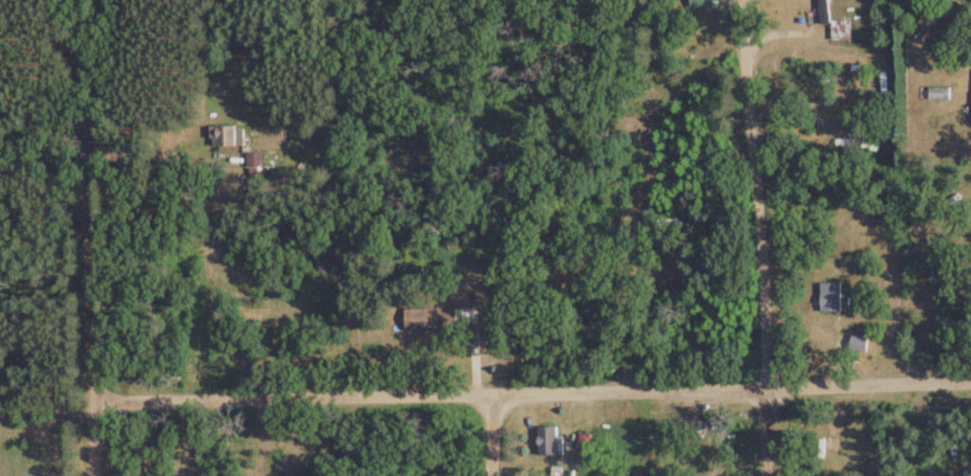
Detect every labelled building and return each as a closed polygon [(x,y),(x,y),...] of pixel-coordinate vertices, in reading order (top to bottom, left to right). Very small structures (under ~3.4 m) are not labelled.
[(822,26),(831,25),(829,0),(819,0),(822,26)] [(833,42),(850,42),(850,22),(833,22),(833,42)] [(949,89),(930,89),(930,100),(949,100),(949,89)] [(244,147),(244,128),(211,128),(211,147),(244,147)] [(820,313),(841,313),(841,284),(820,284),(820,313)] [(557,427),(538,427),(538,455),(563,455),(563,436),(557,436),(557,427)] [(576,449),(589,450),(590,435),(578,434),(576,449)]
